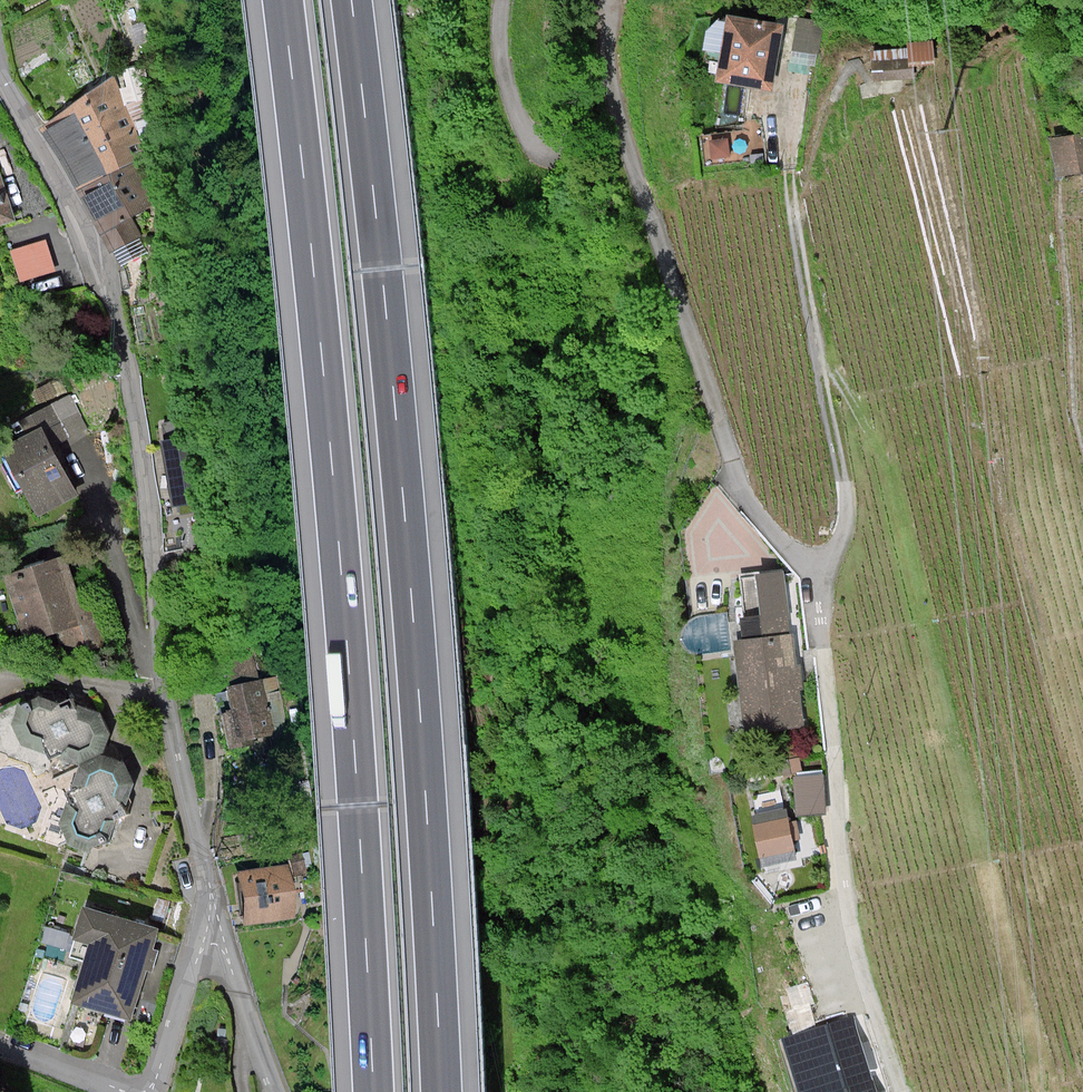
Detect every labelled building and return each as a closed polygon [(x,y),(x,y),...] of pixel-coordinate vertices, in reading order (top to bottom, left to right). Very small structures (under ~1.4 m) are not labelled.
[(781,25),(727,16),(716,81),(770,91),(773,71),(781,25)] [(822,23),(799,19),(794,50),(817,53),(822,23)] [(934,41),(907,42),(907,48),(909,66),(913,66),(936,64),(934,41)] [(907,48),(870,51),(873,81),(913,80),(913,66),(909,66),(907,48)] [(112,79),(88,95),(45,125),(70,170),(79,188),(142,158),(112,79)] [(1055,139),(1060,175),(1082,172),(1082,135),(1055,139)] [(728,138),(710,141),(711,159),(730,158),(728,138)] [(158,203),(142,158),(79,188),(101,231),(132,217),(158,203)] [(9,217),(0,188),(0,220),(9,217)] [(136,225),(132,217),(101,231),(111,251),(142,237),(136,225)] [(20,277),(61,267),(53,234),(12,243),(20,277)] [(29,434),(1,449),(37,517),(77,495),(60,463),(52,447),(86,430),(71,397),(22,421),(29,434)] [(72,591),(62,561),(12,578),(32,634),(60,624),(67,646),(89,638),(72,591)] [(789,633),(784,571),(755,574),(760,616),(740,617),(742,638),(789,633)] [(743,735),(805,728),(800,690),(804,689),(802,678),(800,664),(798,665),(794,632),(789,633),(742,638),(732,640),(743,735)] [(257,679),(252,656),(227,661),(232,684),(257,679)] [(274,727),(263,677),(257,679),(232,684),(239,714),(227,716),(234,748),(277,738),(274,727)] [(125,763),(104,756),(111,736),(101,713),(76,705),(75,703),(71,698),(59,703),(40,696),(18,704),(11,725),(20,745),(42,753),(50,761),(60,761),(78,767),(70,791),(64,794),(68,800),(59,825),(67,842),(66,847),(91,855),(92,851),(110,841),(118,822),(130,816),(126,808),(125,806),(133,784),(125,763)] [(797,755),(794,741),(767,745),(770,760),(797,755)] [(803,772),(799,757),(742,767),(745,781),(803,772)] [(826,815),(824,775),(793,776),(796,816),(826,815)] [(785,809),(751,816),(761,866),(796,859),(792,841),(799,839),(796,822),(788,824),(785,809)] [(283,868),(242,874),(249,923),(291,917),(283,868)] [(72,1004),(130,1020),(145,969),(152,971),(155,962),(158,951),(151,950),(157,930),(83,908),(74,940),(78,941),(73,959),(84,962),(72,1004)] [(851,1019),(782,1041),(798,1091),(874,1091),(851,1019)]
